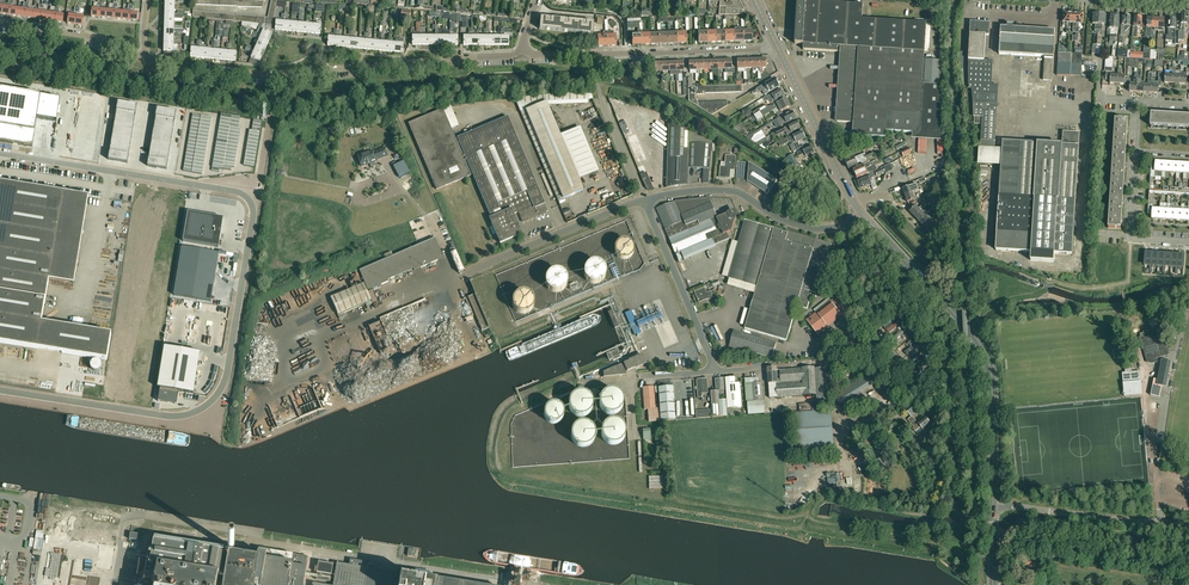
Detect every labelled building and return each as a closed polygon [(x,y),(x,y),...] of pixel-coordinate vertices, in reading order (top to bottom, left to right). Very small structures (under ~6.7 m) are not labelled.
[(423,6),(423,0),(416,0),(415,8),(431,10),(431,7),(423,6)] [(719,15),(742,15),(743,10),(744,10),(740,0),(720,0),(719,15)] [(943,141),(941,92),(941,85),(939,85),(941,61),(925,60),(924,84),(922,84),(925,52),(927,23),(862,19),(863,4),(807,1),(807,0),(802,0),(798,0),(795,44),(804,44),(803,49),(838,52),(838,46),(841,46),(838,92),(836,121),(852,122),(851,135),(884,137),(885,132),(912,134),(912,139),(943,141)] [(26,9),(27,2),(24,2),(23,9),(18,8),(17,16),(25,17),(26,9)] [(33,11),(28,10),(29,3),(27,2),(26,9),(25,17),(32,18),(33,11)] [(40,19),(42,5),(39,4),(38,11),(33,11),(32,18),(40,19)] [(49,13),(43,12),(44,5),(42,5),(40,19),(47,21),(49,13)] [(130,10),(131,5),(128,5),(128,12),(123,12),(122,19),(129,20),(130,12),(130,10)] [(2,14),(9,15),(11,7),(3,6),(2,14)] [(56,13),(57,7),(55,6),(54,13),(49,13),(47,21),(55,22),(56,14),(56,13)] [(17,16),(18,8),(11,7),(9,15),(17,16)] [(64,15),(59,14),(60,7),(57,7),(56,13),(56,14),(55,22),(63,23),(64,15)] [(99,17),(100,9),(92,9),(91,16),(99,17)] [(106,18),(107,10),(100,9),(99,17),(106,18)] [(114,19),(115,11),(107,10),(106,18),(114,19)] [(401,18),(411,19),(412,10),(402,10),(401,18)] [(122,19),(123,12),(115,11),(114,19),(122,19)] [(1183,12),(1183,13),(1182,13),(1181,19),(1180,32),(1179,32),(1179,38),(1179,41),(1184,41),(1185,32),(1185,23),(1188,24),(1188,19),(1188,13),(1187,13),(1187,12),(1183,11),(1183,12)] [(138,13),(130,12),(129,20),(137,21),(138,13)] [(75,24),(76,16),(69,14),(67,23),(75,24)] [(76,16),(75,24),(83,26),(84,17),(76,16)] [(1130,16),(1129,16),(1128,16),(1127,16),(1126,16),(1122,16),(1121,25),(1121,35),(1125,36),(1125,30),(1127,30),(1129,27),(1130,26),(1130,16)] [(1139,16),(1138,17),(1134,17),(1133,26),(1133,37),(1136,37),(1137,38),(1138,29),(1138,27),(1138,26),(1142,27),(1145,27),(1146,18),(1142,18),(1142,17),(1141,17),(1140,16),(1139,16)] [(548,30),(550,19),(541,18),(539,29),(548,30)] [(1176,19),(1175,18),(1173,18),(1172,19),(1169,19),(1169,23),(1168,23),(1167,28),(1168,28),(1168,35),(1166,35),(1166,40),(1172,41),(1173,28),(1176,28),(1176,19)] [(557,31),(558,20),(550,19),(548,30),(557,31)] [(566,32),(567,21),(558,20),(557,31),(566,32)] [(283,30),(284,21),(276,21),(275,30),(283,30)] [(290,31),(291,22),(284,21),(283,30),(290,31)] [(575,33),(576,21),(567,21),(566,32),(575,33)] [(584,33),(585,22),(576,21),(575,33),(584,33)] [(252,23),(249,22),(246,22),(243,22),(241,22),(241,29),(251,33),(253,29),(255,30),(257,25),(270,31),(273,25),(264,24),(261,24),(258,23),(255,23),(252,23)] [(298,32),(299,23),(291,22),(290,31),(298,32)] [(585,22),(584,33),(593,34),(594,23),(585,22)] [(989,35),(989,23),(971,22),(968,60),(969,60),(969,63),(969,73),(969,88),(972,88),(973,102),(974,116),(975,116),(974,123),(982,124),(980,148),(995,149),(995,141),(998,92),(998,86),(991,85),(992,61),(984,60),(986,35),(989,35)] [(305,33),(306,24),(299,23),(298,32),(305,33)] [(313,33),(313,24),(306,24),(305,33),(313,33)] [(313,24),(313,33),(320,34),(321,25),(313,24)] [(608,31),(608,28),(607,28),(606,27),(605,27),(605,32),(604,32),(604,35),(598,36),(598,46),(607,46),(607,31),(608,31)] [(734,28),(734,31),(734,42),(743,41),(743,30),(743,27),(734,28)] [(1053,63),(1055,32),(1007,29),(1007,27),(1001,27),(1000,36),(1001,36),(999,54),(1044,57),(1044,59),(1043,80),(1052,81),(1053,63)] [(261,35),(260,37),(269,41),(272,34),(263,30),(261,35)] [(743,30),(743,41),(753,41),(752,30),(743,30)] [(609,32),(608,32),(608,31),(607,31),(607,46),(616,46),(616,35),(610,35),(609,32)] [(708,43),(716,42),(716,31),(707,32),(708,43)] [(716,42),(725,42),(725,31),(716,31),(716,42)] [(725,42),(734,42),(734,31),(725,31),(725,42)] [(698,43),(708,43),(707,32),(698,32),(698,43)] [(650,45),(659,44),(659,33),(650,34),(650,45)] [(659,44),(668,44),(668,33),(659,33),(659,44)] [(668,44),(677,44),(677,33),(668,33),(668,44)] [(677,33),(677,44),(687,43),(686,33),(677,33)] [(632,45),(641,45),(641,34),(632,34),(632,45)] [(641,45),(650,45),(650,34),(641,34),(641,45)] [(335,46),(336,37),(329,36),(328,45),(335,46)] [(269,41),(260,37),(257,44),(266,48),(269,41)] [(343,47),(344,38),(336,37),(335,46),(343,47)] [(350,48),(351,38),(344,38),(343,47),(350,48)] [(358,48),(358,39),(351,38),(350,48),(358,48)] [(381,40),(381,41),(380,50),(387,51),(388,42),(384,42),(384,38),(381,38),(381,40)] [(396,40),(396,43),(395,52),(402,53),(404,41),(399,40),(399,39),(396,38),(396,40)] [(365,49),(366,40),(358,39),(358,48),(365,49)] [(372,50),(373,41),(366,40),(365,49),(372,50)] [(380,50),(381,41),(373,41),(372,50),(380,50)] [(395,52),(396,43),(388,42),(387,51),(395,52)] [(263,55),(266,48),(257,44),(254,51),(263,55)] [(198,57),(199,48),(191,47),(190,56),(198,57)] [(205,58),(206,49),(199,48),(198,57),(205,58)] [(213,59),(214,50),(206,49),(205,58),(213,59)] [(220,59),(221,50),(214,50),(213,59),(220,59)] [(228,60),(229,51),(221,50),(220,59),(228,60)] [(1130,51),(1128,51),(1119,50),(1118,57),(1126,58),(1129,58),(1130,51)] [(229,51),(228,60),(235,61),(236,52),(229,51)] [(260,62),(263,55),(254,51),(251,58),(260,62)] [(1129,58),(1139,58),(1143,59),(1143,53),(1135,52),(1135,51),(1130,51),(1129,58)] [(1188,62),(1188,60),(1188,53),(1181,52),(1181,61),(1188,62)] [(1073,64),(1082,65),(1082,55),(1058,53),(1058,64),(1073,65),(1073,64)] [(1129,64),(1129,58),(1126,58),(1125,76),(1121,75),(1122,69),(1118,69),(1118,75),(1117,83),(1125,84),(1125,77),(1128,77),(1128,67),(1129,64)] [(1139,58),(1129,58),(1129,64),(1128,67),(1138,68),(1139,58)] [(764,73),(764,68),(767,67),(766,59),(759,59),(759,68),(760,71),(758,71),(758,75),(760,75),(760,76),(761,76),(761,74),(764,73)] [(1081,77),(1082,65),(1073,64),(1073,65),(1058,64),(1057,75),(1081,77)] [(1144,92),(1145,84),(1145,81),(1141,81),(1141,76),(1142,70),(1138,69),(1138,73),(1137,92),(1144,92)] [(1179,84),(1186,84),(1187,76),(1188,76),(1188,69),(1187,69),(1186,73),(1179,72),(1179,75),(1179,84)] [(1137,92),(1138,73),(1135,72),(1135,76),(1134,76),(1134,83),(1130,83),(1129,91),(1137,92)] [(761,77),(761,79),(760,79),(760,82),(770,76),(768,73),(761,77)] [(1118,75),(1111,75),(1111,73),(1106,73),(1106,80),(1110,80),(1110,83),(1117,83),(1118,75)] [(1152,85),(1152,82),(1152,73),(1149,73),(1148,84),(1145,84),(1144,92),(1151,93),(1152,85)] [(1152,85),(1151,93),(1158,93),(1159,92),(1159,86),(1161,86),(1161,85),(1161,84),(1162,76),(1159,76),(1158,82),(1152,82),(1152,85)] [(762,91),(765,95),(779,87),(775,79),(763,86),(765,89),(762,91)] [(60,99),(0,89),(0,142),(32,147),(37,118),(57,121),(60,99)] [(769,99),(769,100),(771,104),(776,101),(785,96),(784,95),(785,94),(783,92),(783,91),(782,92),(781,89),(775,92),(767,97),(767,96),(763,98),(758,101),(760,104),(765,101),(769,99)] [(696,99),(689,99),(689,101),(698,107),(698,102),(696,99)] [(784,114),(782,110),(790,107),(790,106),(790,105),(789,102),(788,102),(786,99),(779,102),(776,104),(775,103),(769,107),(768,106),(768,105),(767,105),(766,105),(765,105),(753,113),(757,121),(763,117),(763,116),(777,108),(779,112),(777,113),(779,117),(784,114)] [(118,102),(108,160),(128,163),(137,105),(118,102)] [(521,113),(558,201),(583,191),(546,102),(521,113)] [(157,108),(147,166),(167,169),(176,111),(157,108)] [(489,218),(500,243),(522,234),(514,214),(518,212),(522,222),(548,211),(508,117),(457,138),(458,139),(456,140),(443,109),(409,124),(437,190),(471,175),(473,174),(491,217),(489,218)] [(785,119),(780,122),(782,125),(787,122),(787,123),(791,121),(796,118),(794,115),(795,115),(794,112),(793,113),(793,112),(784,116),(785,119)] [(1150,126),(1188,128),(1188,115),(1151,113),(1150,126)] [(193,114),(183,171),(202,174),(212,117),(193,114)] [(221,114),(212,171),(219,172),(219,168),(231,170),(232,167),(234,167),(241,128),(238,128),(240,117),(221,114)] [(249,130),(244,165),(254,167),(262,121),(254,119),(252,130),(249,130)] [(1114,138),(1126,139),(1128,121),(1115,120),(1114,138)] [(712,139),(669,122),(667,188),(675,186),(679,186),(688,185),(689,168),(704,168),(703,183),(709,183),(710,166),(712,145),(712,139)] [(792,132),(794,131),(800,128),(797,122),(775,132),(777,136),(786,132),(785,131),(787,131),(788,135),(792,133),(792,132)] [(735,130),(744,135),(746,131),(738,126),(735,130)] [(757,143),(766,137),(762,131),(754,135),(754,136),(751,140),(757,143)] [(794,144),(800,141),(805,138),(802,131),(793,135),(784,140),(784,141),(779,143),(781,146),(790,142),(794,144)] [(1062,145),(1079,146),(1080,133),(1063,132),(1062,145)] [(646,159),(636,134),(628,137),(638,162),(646,159)] [(766,137),(757,143),(761,146),(763,145),(767,142),(769,141),(766,137)] [(1125,157),(1126,139),(1114,138),(1113,156),(1125,157)] [(1075,201),(1077,174),(1080,174),(1081,165),(1078,164),(1079,146),(1062,145),(1003,142),(996,250),(1031,252),(1031,261),(1053,262),(1054,253),(1072,254),(1076,201),(1075,201)] [(803,150),(797,153),(799,156),(805,153),(806,156),(815,153),(812,146),(803,150)] [(363,155),(358,157),(357,158),(356,159),(357,161),(357,162),(359,162),(360,162),(361,166),(377,161),(376,159),(379,157),(380,159),(388,155),(385,148),(377,151),(377,152),(374,153),(373,151),(368,153),(367,152),(366,151),(365,152),(363,152),(363,153),(363,155)] [(910,148),(901,152),(904,156),(912,152),(910,148)] [(865,155),(864,153),(854,158),(854,157),(845,161),(849,169),(858,164),(859,165),(865,162),(864,160),(874,156),(872,152),(865,155)] [(799,165),(793,154),(788,157),(793,167),(794,168),(795,167),(799,165)] [(720,177),(730,178),(731,170),(735,170),(736,156),(726,155),(725,167),(721,166),(720,177)] [(1124,175),(1125,157),(1113,156),(1112,174),(1124,175)] [(854,174),(871,166),(869,161),(853,169),(853,170),(852,171),(854,174)] [(1162,172),(1162,162),(1155,161),(1155,166),(1151,166),(1150,178),(1155,178),(1155,171),(1162,172)] [(748,180),(749,163),(738,162),(736,179),(748,180)] [(1169,172),(1170,162),(1162,162),(1162,172),(1161,178),(1165,178),(1165,172),(1169,172)] [(1183,173),(1184,163),(1180,162),(1180,163),(1177,163),(1176,173),(1176,179),(1179,179),(1180,173),(1183,173)] [(748,180),(747,182),(768,195),(777,180),(749,163),(748,180)] [(857,178),(877,169),(875,164),(873,165),(871,166),(854,174),(855,177),(857,177),(857,178)] [(883,167),(883,168),(885,172),(892,168),(890,164),(883,167)] [(651,191),(654,191),(646,173),(641,175),(646,188),(646,189),(647,189),(647,190),(648,190),(649,191),(650,191),(651,191)] [(1123,193),(1124,175),(1112,174),(1110,192),(1123,193)] [(872,180),(871,178),(873,177),(873,175),(871,176),(862,178),(863,179),(858,181),(859,184),(858,184),(859,187),(860,187),(860,188),(869,185),(871,184),(870,181),(872,180)] [(107,361),(111,334),(42,323),(49,279),(63,192),(88,196),(101,198),(0,181),(0,343),(107,361)] [(911,186),(903,188),(905,195),(913,193),(916,192),(920,190),(922,189),(921,187),(918,187),(916,184),(911,186)] [(1122,211),(1123,193),(1110,192),(1109,210),(1122,211)] [(913,193),(905,195),(908,202),(911,201),(912,204),(916,202),(914,196),(913,193)] [(727,233),(732,231),(732,232),(736,217),(733,216),(731,212),(718,218),(709,198),(675,201),(676,202),(665,205),(656,208),(678,261),(729,239),(727,233)] [(1159,219),(1160,209),(1153,208),(1153,205),(1148,204),(1148,214),(1152,214),(1152,219),(1159,219)] [(915,217),(921,211),(916,206),(910,211),(915,217)] [(1121,229),(1122,211),(1109,210),(1108,228),(1121,229)] [(926,216),(923,214),(921,211),(915,217),(920,222),(926,216)] [(939,226),(938,224),(936,225),(934,223),(935,222),(937,223),(943,218),(941,211),(938,215),(933,219),(931,221),(925,227),(930,232),(935,228),(936,230),(939,226)] [(186,222),(183,241),(218,247),(221,228),(223,218),(188,212),(186,222)] [(925,227),(938,215),(935,212),(932,215),(929,213),(926,216),(920,222),(925,227)] [(821,242),(745,220),(728,278),(757,286),(745,328),(787,340),(798,303),(800,304),(799,306),(807,308),(812,293),(806,292),(807,290),(816,293),(830,245),(821,242)] [(435,238),(360,270),(368,290),(388,281),(388,280),(414,269),(414,270),(444,258),(435,238)] [(612,251),(613,255),(615,258),(618,260),(622,261),(626,261),(629,259),(632,256),(633,253),(633,249),(632,246),(630,243),(627,241),(624,240),(620,240),(616,242),(614,244),(612,248),(612,251)] [(456,251),(450,253),(459,273),(464,270),(456,251)] [(181,254),(174,296),(211,302),(217,260),(181,254)] [(583,274),(584,278),(586,281),(590,283),(593,284),(597,284),(600,282),(603,279),(604,276),(605,272),(604,269),(601,266),(598,264),(595,263),(591,263),(588,265),(585,267),(584,271),(583,274)] [(544,283),(545,286),(547,289),(550,291),(554,292),(558,292),(561,290),(564,288),(565,284),(565,281),(564,277),(562,274),(559,272),(555,271),(552,271),(548,273),(546,276),(544,279),(544,283)] [(364,284),(331,298),(338,314),(371,300),(364,284)] [(717,296),(714,290),(707,293),(704,288),(695,292),(697,296),(698,296),(700,302),(708,298),(709,299),(717,296)] [(511,304),(512,307),(515,310),(518,312),(521,313),(525,313),(528,311),(531,309),(532,305),(533,302),(532,298),(530,295),(526,293),(523,292),(519,292),(516,294),(513,297),(512,300),(511,304)] [(489,328),(475,295),(468,298),(482,331),(489,328)] [(810,318),(821,332),(828,326),(827,324),(840,314),(841,316),(848,310),(837,296),(810,318)] [(631,311),(625,313),(635,335),(640,333),(631,311)] [(884,326),(895,318),(892,315),(882,323),(884,326)] [(1157,358),(1166,356),(1169,355),(1161,327),(1143,332),(1144,336),(1140,337),(1141,341),(1147,361),(1151,360),(1151,362),(1157,360),(1157,358)] [(776,343),(734,330),(730,345),(772,358),(776,343)] [(883,351),(876,342),(873,344),(874,345),(881,353),(883,351)] [(158,400),(157,402),(158,402),(158,401),(176,404),(176,405),(177,405),(177,404),(179,392),(193,394),(200,353),(164,347),(157,388),(160,389),(158,400)] [(617,350),(610,352),(614,360),(620,357),(617,350)] [(627,375),(623,367),(625,366),(627,371),(646,363),(642,355),(623,363),(624,364),(621,364),(601,372),(603,378),(627,375)] [(918,371),(920,373),(935,360),(932,356),(927,360),(924,356),(920,360),(923,363),(919,367),(918,367),(916,368),(916,369),(918,371)] [(1159,397),(1162,386),(1165,386),(1170,362),(1162,360),(1158,380),(1154,379),(1150,395),(1159,397)] [(804,396),(816,395),(817,409),(833,408),(830,367),(814,368),(802,369),(776,371),(776,368),(768,368),(769,384),(770,398),(804,396)] [(885,367),(874,376),(879,382),(890,373),(885,367)] [(1124,396),(1142,395),(1140,371),(1132,372),(1131,369),(1125,370),(1125,373),(1122,373),(1124,396)] [(833,396),(840,406),(874,385),(867,375),(833,396)] [(725,378),(726,396),(726,400),(727,408),(742,406),(741,389),(736,390),(735,377),(725,378)] [(719,396),(726,396),(725,378),(715,379),(716,391),(711,391),(713,417),(720,417),(719,396)] [(765,414),(763,382),(758,383),(758,378),(745,379),(747,402),(748,401),(748,415),(765,414)] [(708,394),(707,390),(707,379),(697,380),(698,393),(699,398),(702,398),(702,394),(708,394)] [(661,421),(675,420),(673,383),(668,383),(668,387),(659,388),(660,408),(661,421)] [(661,421),(660,408),(655,408),(654,387),(643,387),(644,409),(648,409),(649,422),(661,421)] [(597,404),(598,408),(601,412),(604,414),(608,415),(612,415),(616,413),(619,410),(621,407),(622,402),(621,398),(619,394),(615,392),(611,391),(607,391),(603,393),(599,396),(597,400),(597,404)] [(566,407),(568,411),(570,414),(573,417),(578,418),(582,418),(586,416),(589,413),(591,409),(591,405),(590,401),(588,397),(584,395),(580,393),(576,393),(572,395),(569,398),(567,402),(566,407)] [(727,408),(726,400),(719,400),(721,417),(728,416),(727,408)] [(911,415),(917,409),(913,404),(906,410),(911,415)] [(542,416),(543,419),(545,422),(548,424),(552,425),(555,425),(558,423),(561,421),(562,418),(563,414),(562,411),(560,408),(557,406),(554,405),(550,405),(547,406),(544,409),(543,412),(542,416)] [(696,410),(696,419),(712,419),(712,410),(696,410)] [(833,418),(796,420),(797,444),(834,442),(833,418)] [(914,427),(914,428),(913,429),(915,432),(921,427),(923,429),(930,423),(930,422),(929,420),(928,420),(926,418),(919,424),(915,420),(911,423),(914,427)] [(599,435),(600,439),(603,442),(606,445),(610,446),(615,445),(618,444),(621,441),(623,437),(624,433),(623,429),(621,425),(617,422),(613,421),(609,421),(605,423),(601,426),(599,430),(599,435)] [(569,437),(571,441),(573,445),(576,447),(581,448),(585,448),(589,446),(592,443),(594,439),(594,435),(593,431),(591,427),(587,425),(583,423),(579,424),(575,425),(572,429),(570,432),(569,437)] [(894,436),(885,425),(883,427),(877,431),(878,433),(887,443),(890,440),(894,436)] [(139,528),(139,527),(133,526),(131,539),(138,540),(139,528)] [(224,549),(155,538),(151,562),(139,560),(135,584),(304,584),(304,582),(305,581),(304,581),(307,567),(307,568),(307,567),(306,567),(308,557),(259,549),(258,552),(240,549),(239,555),(229,553),(229,552),(223,551),(224,549)] [(113,571),(116,550),(105,548),(101,569),(113,571)] [(415,557),(416,550),(409,549),(407,556),(415,557)] [(333,565),(318,563),(317,573),(331,576),(333,565)] [(414,575),(397,572),(396,573),(337,564),(333,584),(474,584),(431,578),(432,573),(415,570),(414,575)]
